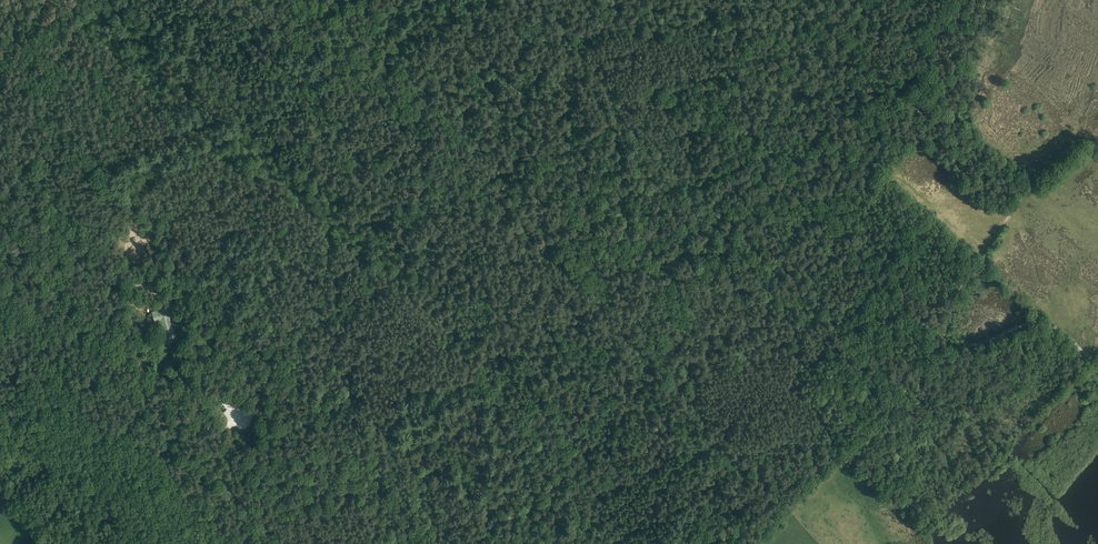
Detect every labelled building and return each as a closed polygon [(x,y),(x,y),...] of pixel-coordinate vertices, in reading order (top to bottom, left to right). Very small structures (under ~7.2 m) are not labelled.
[(168,307),(153,312),(155,321),(161,319),(165,336),(173,333),(174,333),(169,317),(170,317),(168,307)]
